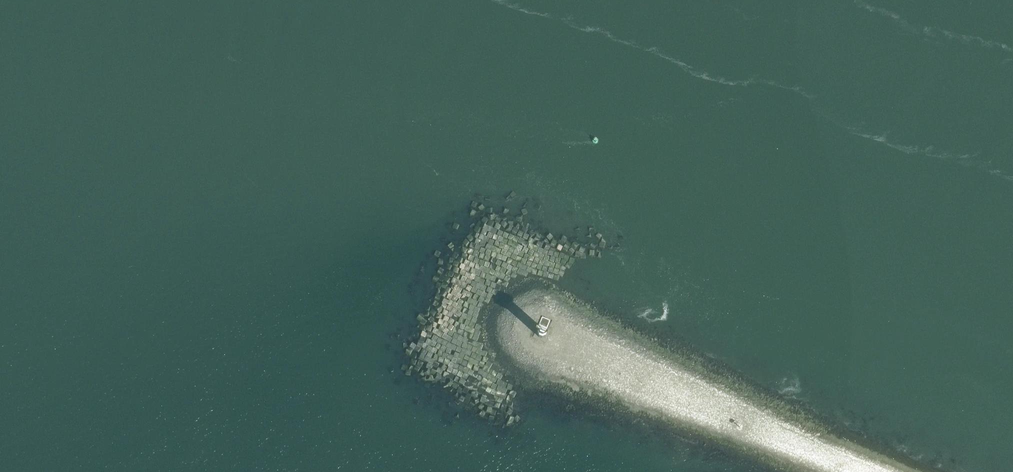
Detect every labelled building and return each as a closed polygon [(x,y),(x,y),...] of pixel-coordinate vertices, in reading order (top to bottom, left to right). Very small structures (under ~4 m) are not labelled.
[(533,339),(544,343),(549,332),(538,327),(533,339)]
